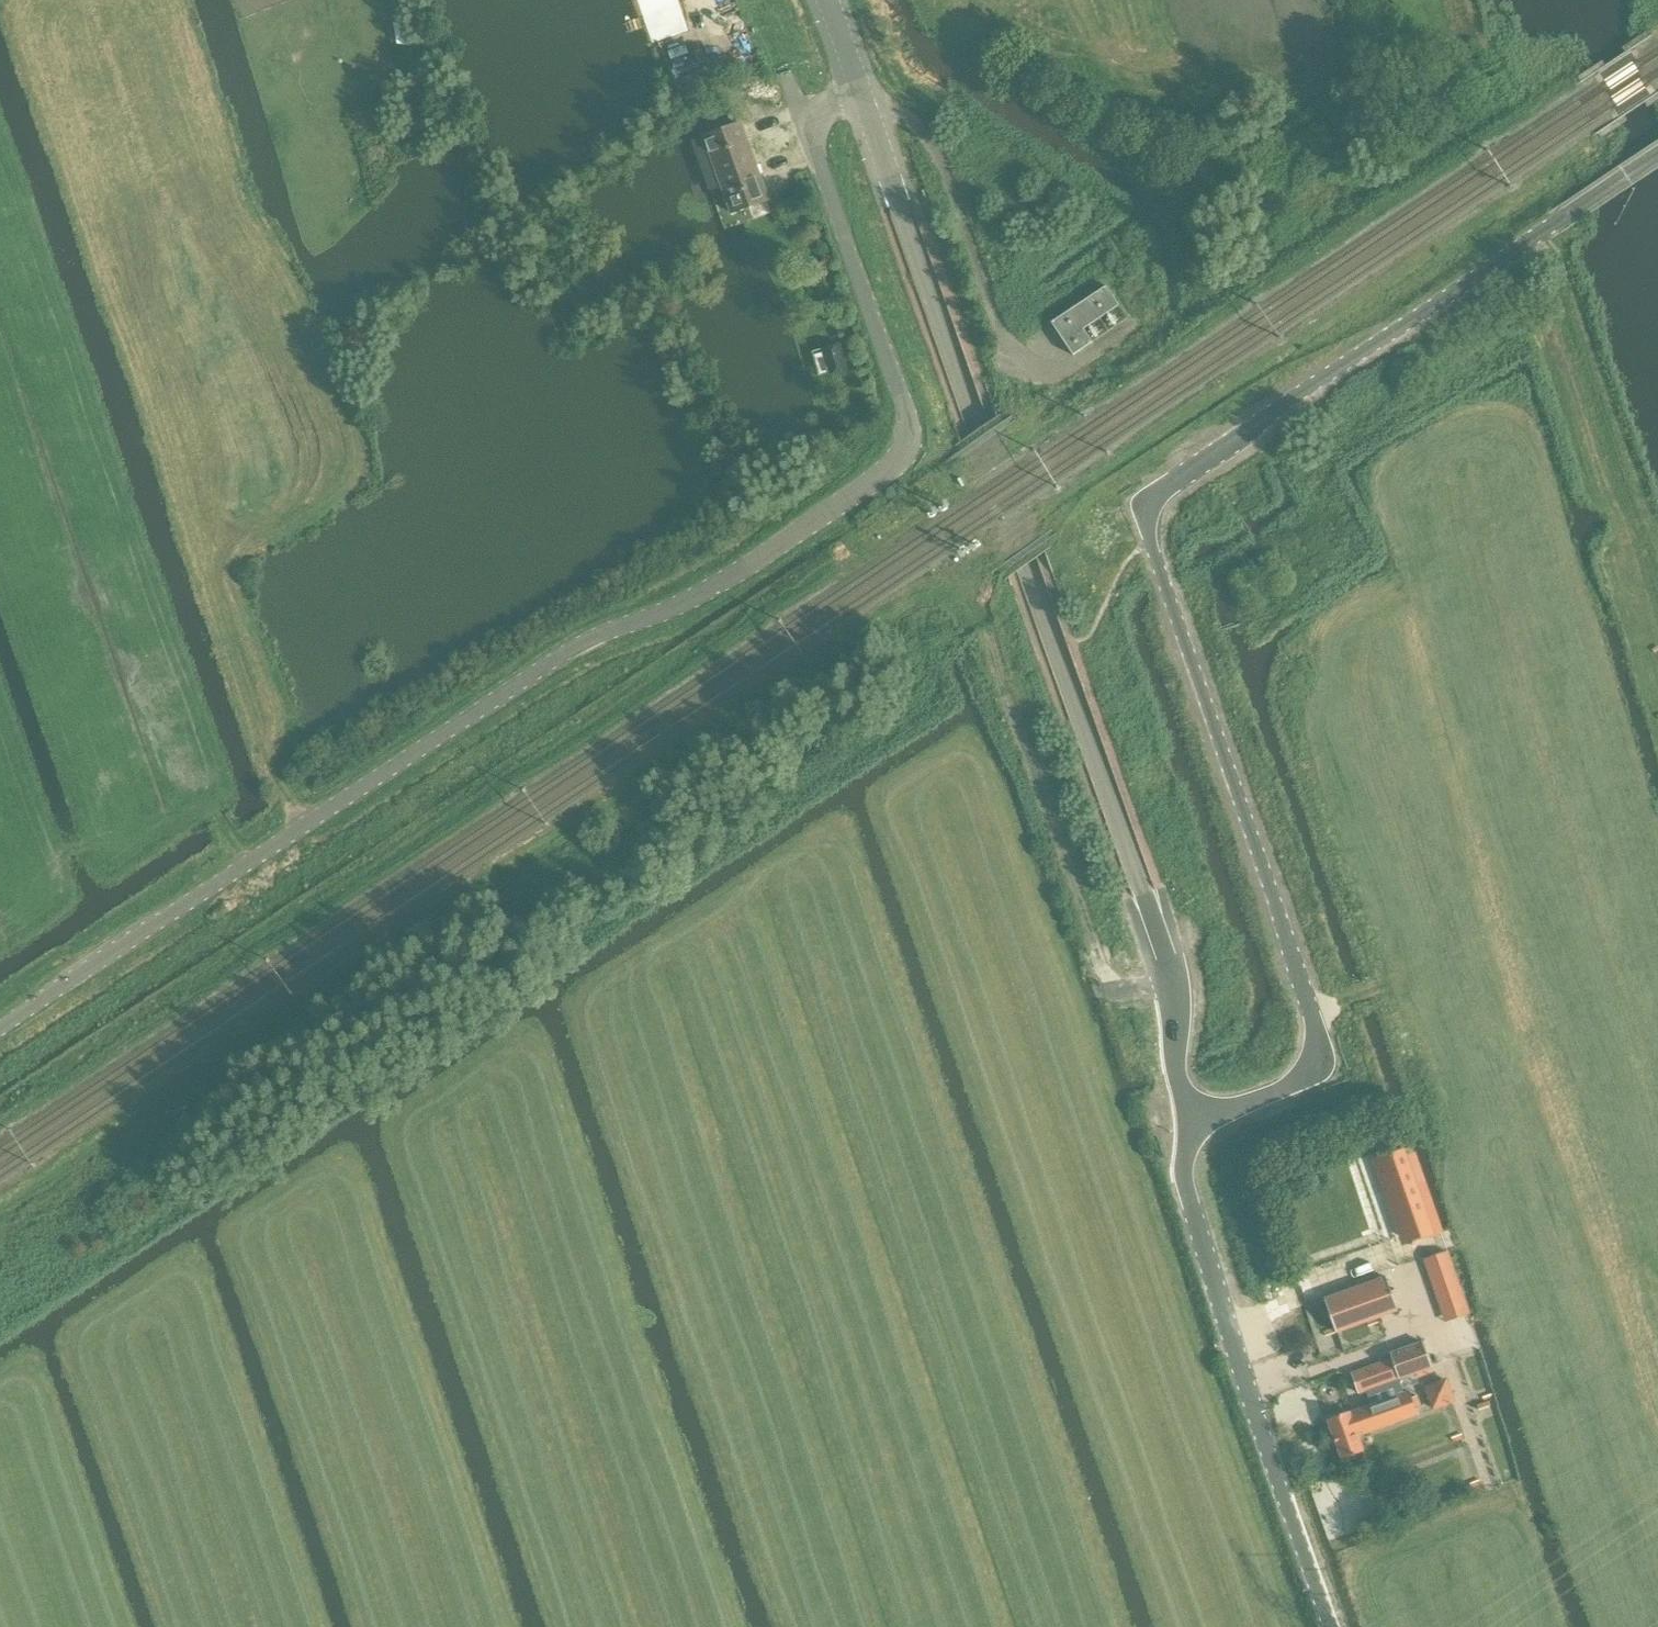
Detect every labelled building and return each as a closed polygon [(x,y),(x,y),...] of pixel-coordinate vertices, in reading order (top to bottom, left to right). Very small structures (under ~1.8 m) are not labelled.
[(678,0),(639,0),(653,38),(688,25),(678,0)] [(412,20),(393,24),(397,44),(409,47),(417,45),(412,20)] [(740,125),(712,135),(710,136),(692,142),(698,158),(711,153),(724,190),(733,212),(767,200),(740,125)] [(1107,286),(1052,322),(1053,324),(1073,355),(1092,342),(1084,329),(1120,306),(1107,286)] [(839,346),(823,350),(829,373),(845,369),(839,346)] [(1387,1164),(1381,1166),(1387,1182),(1392,1180),(1402,1209),(1396,1211),(1408,1243),(1434,1234),(1407,1157),(1387,1164)] [(1470,1313),(1448,1250),(1423,1259),(1445,1321),(1470,1313)] [(1397,1310),(1385,1276),(1324,1298),(1336,1332),(1397,1310)] [(1431,1368),(1422,1341),(1390,1352),(1400,1378),(1431,1368)] [(1342,1415),(1330,1419),(1342,1453),(1344,1459),(1362,1452),(1358,1436),(1417,1415),(1415,1407),(1420,1405),(1417,1396),(1412,1398),(1409,1390),(1403,1392),(1391,1359),(1351,1373),(1358,1394),(1366,1391),(1371,1405),(1342,1415)] [(1422,1388),(1425,1395),(1431,1411),(1448,1405),(1453,1403),(1444,1380),(1422,1388)]
